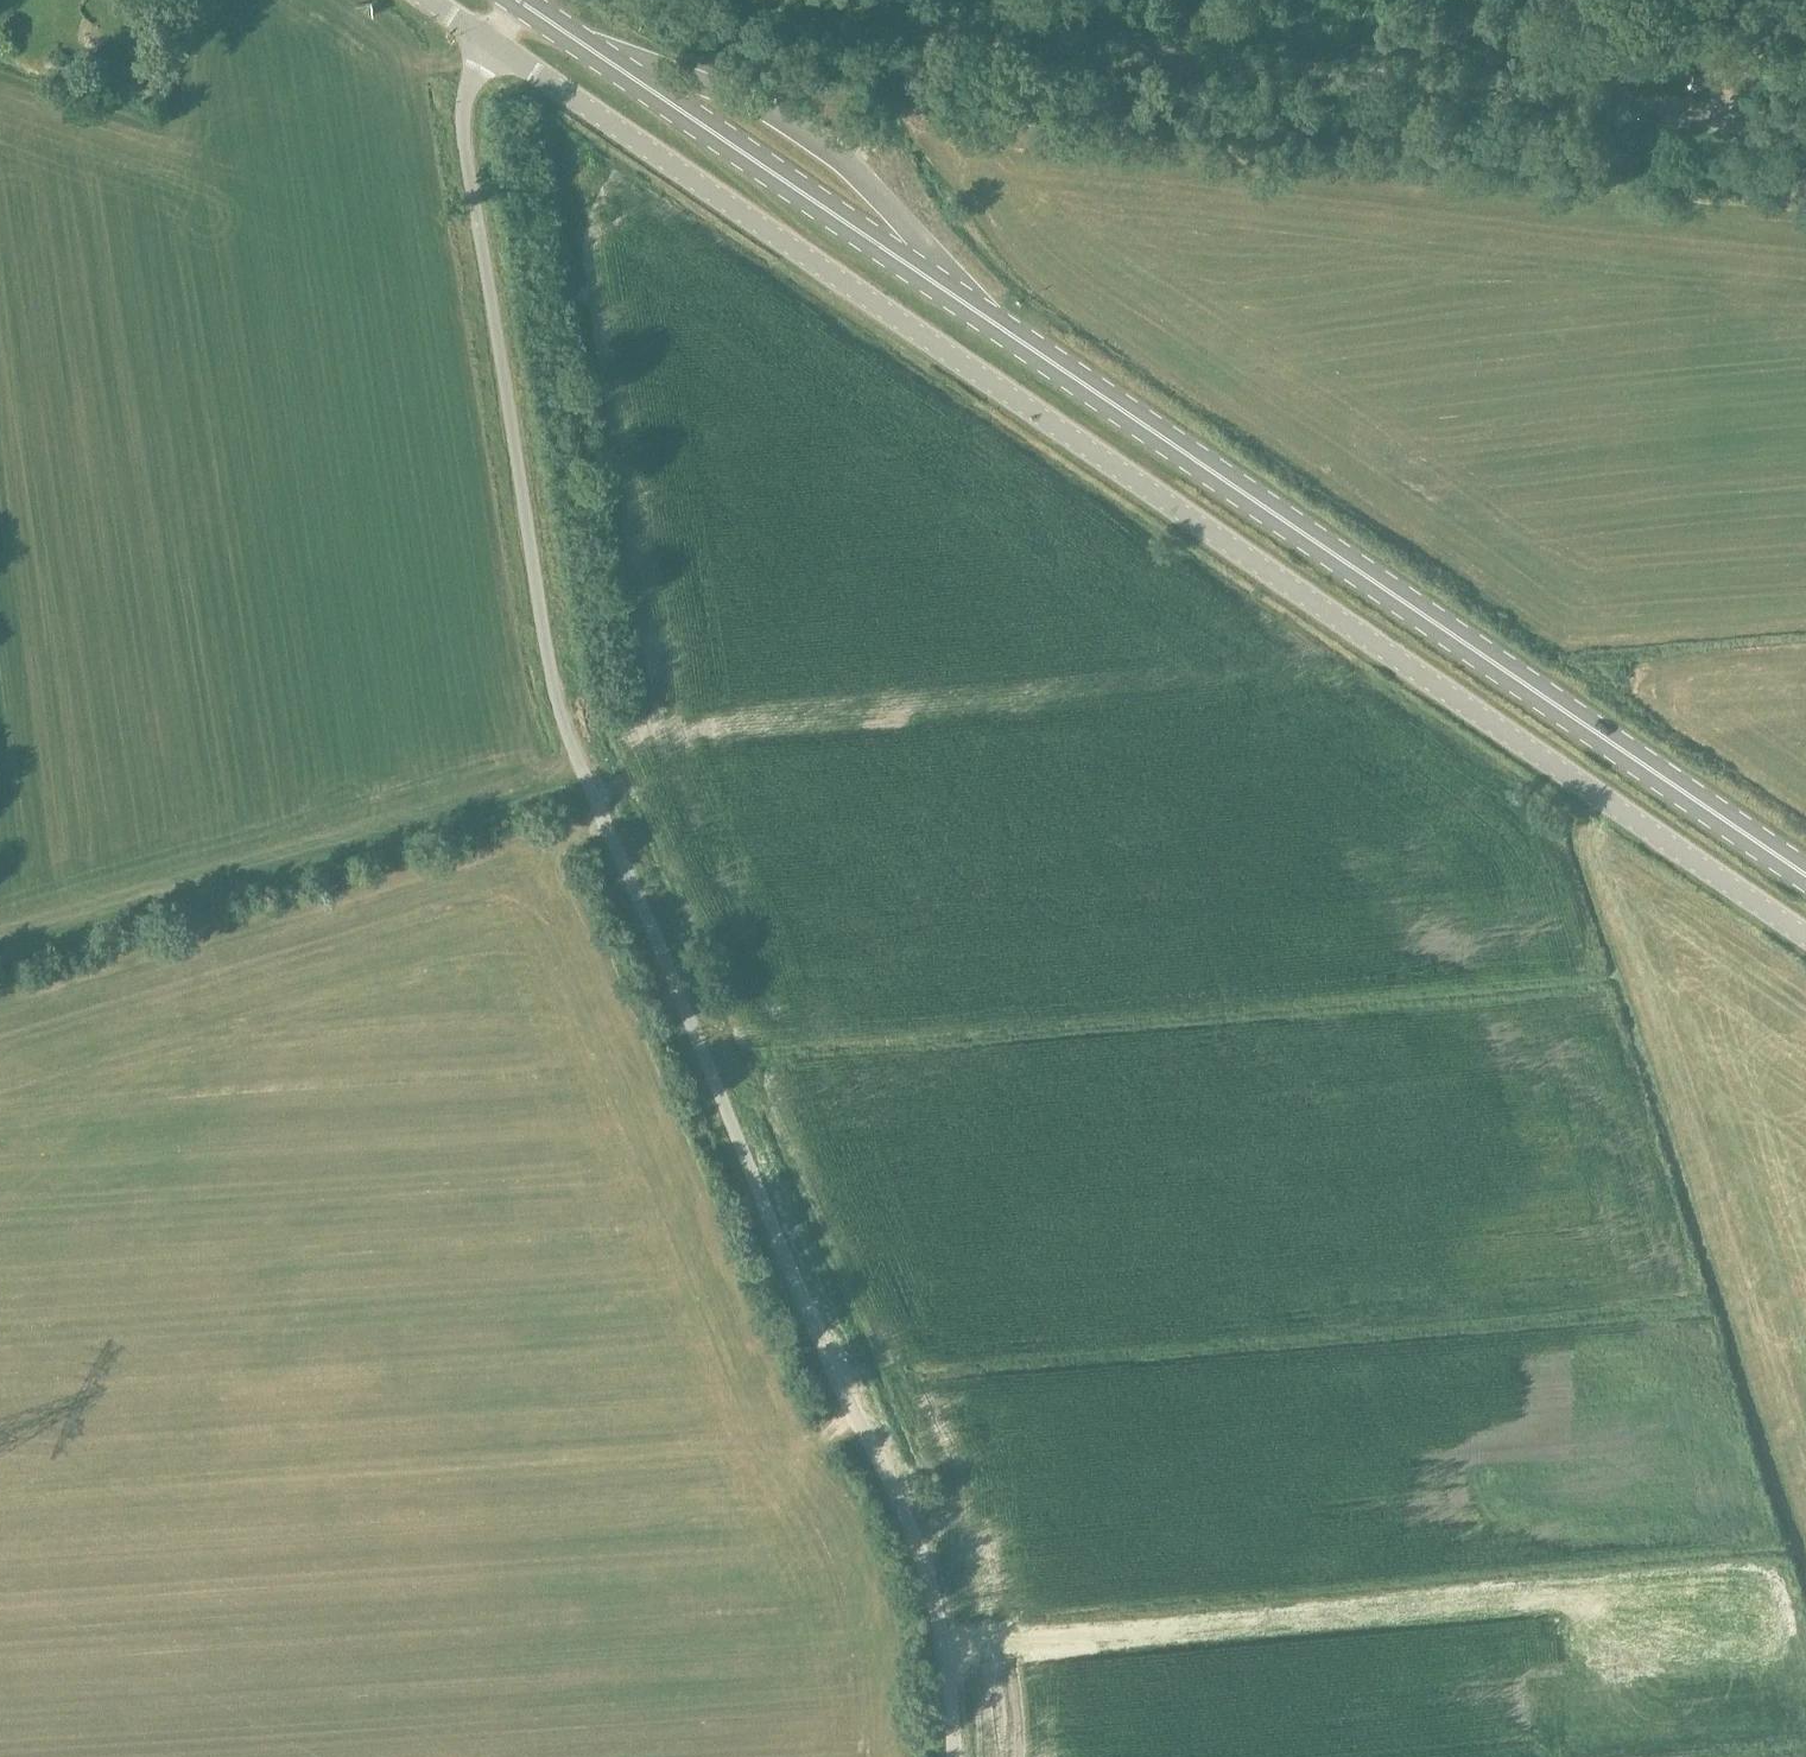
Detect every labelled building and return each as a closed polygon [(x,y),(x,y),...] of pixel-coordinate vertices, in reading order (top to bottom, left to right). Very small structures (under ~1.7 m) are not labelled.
[(822,1139),(811,1142),(817,1163),(827,1160),(822,1139)]
